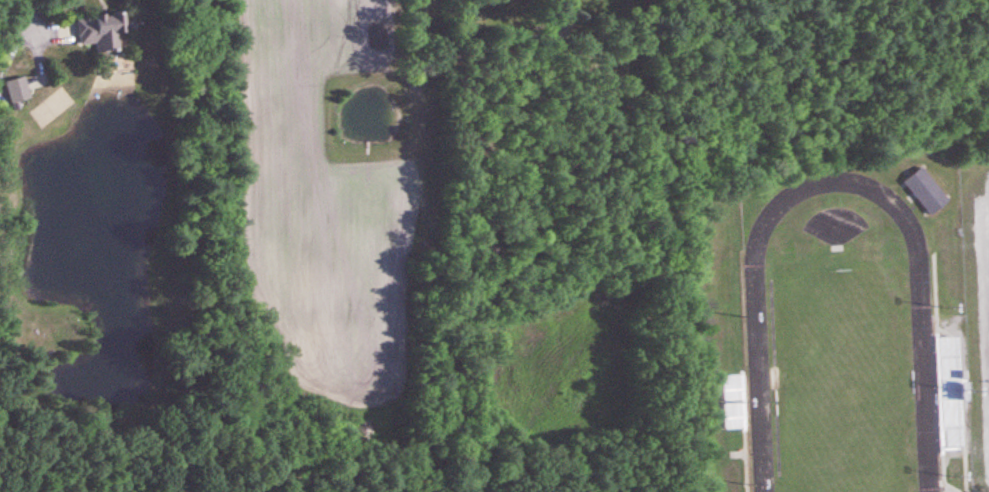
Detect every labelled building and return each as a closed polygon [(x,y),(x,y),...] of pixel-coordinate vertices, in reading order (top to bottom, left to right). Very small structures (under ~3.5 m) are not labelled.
[(76,17),(78,46),(95,45),(95,53),(119,52),(118,34),(132,33),(131,14),(76,17)] [(30,101),(25,78),(6,82),(10,104),(30,101)] [(949,202),(922,168),(903,183),(930,217),(949,202)] [(723,376),(723,431),(746,431),(746,376),(723,376)]
